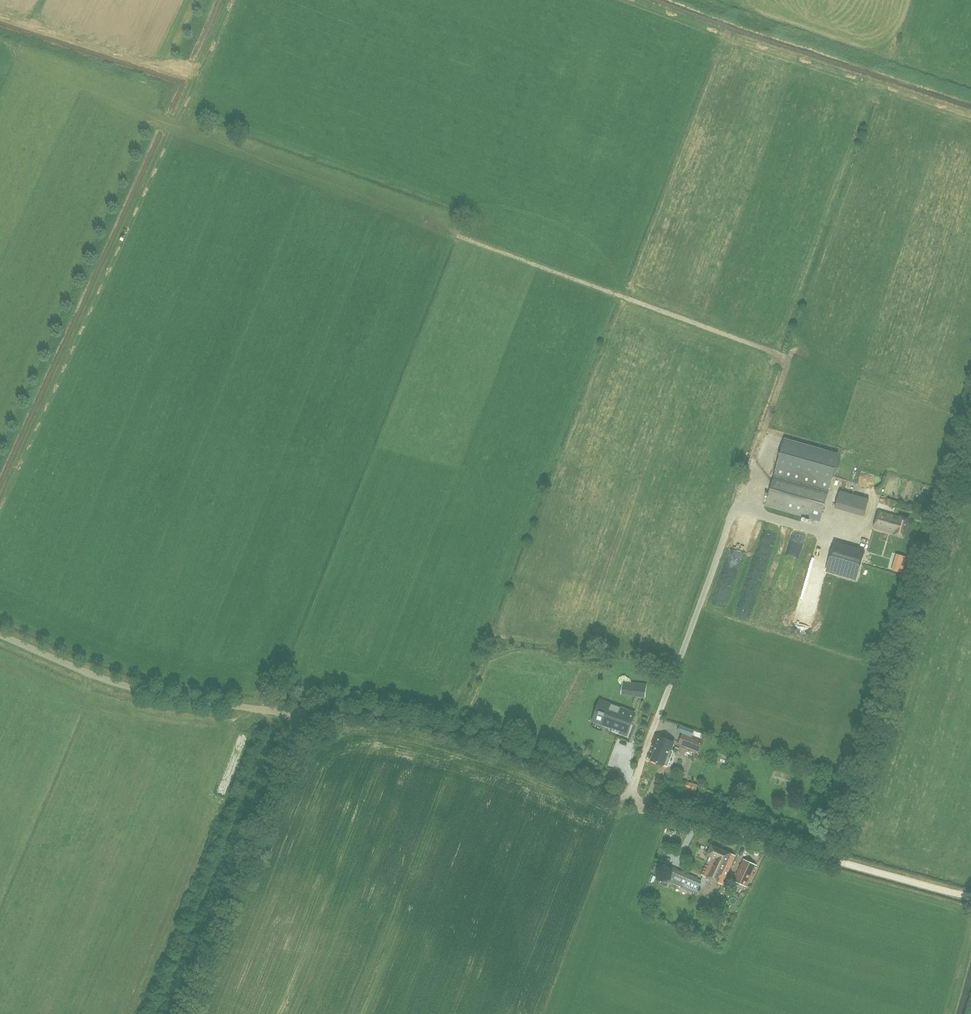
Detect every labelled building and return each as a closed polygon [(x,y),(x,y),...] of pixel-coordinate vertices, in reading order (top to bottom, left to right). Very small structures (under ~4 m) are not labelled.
[(820,521),(830,487),(839,453),(785,438),(775,472),(765,506),(820,521)] [(832,508),(836,491),(831,490),(827,506),(832,508)] [(863,518),(868,499),(838,492),(834,510),(863,518)] [(901,517),(899,517),(880,511),(875,527),(896,534),(896,535),(904,537),(910,519),(901,516),(901,517)] [(784,603),(802,532),(782,527),(778,543),(784,545),(770,598),(768,597),(768,599),(784,603)] [(865,551),(835,542),(827,571),(856,580),(865,551)] [(818,575),(826,553),(813,549),(805,570),(818,575)] [(750,570),(748,578),(758,580),(760,572),(750,570)] [(600,712),(599,714),(604,716),(602,723),(612,727),(611,730),(612,731),(615,732),(616,732),(619,734),(619,733),(627,736),(635,715),(621,709),(621,708),(611,704),(610,706),(603,703),(600,712)] [(618,742),(620,734),(610,732),(608,740),(618,742)] [(683,732),(678,745),(699,753),(704,740),(683,732)] [(237,743),(242,745),(245,739),(240,736),(237,743)] [(664,765),(668,766),(670,758),(667,757),(669,750),(671,751),(674,742),(656,736),(653,745),(657,746),(651,761),(664,765)] [(710,857),(707,864),(702,876),(723,885),(736,856),(712,846),(708,855),(710,857)] [(733,881),(747,887),(757,865),(750,862),(743,859),(733,881)] [(664,880),(683,888),(695,893),(700,885),(702,880),(670,866),(664,880)]
